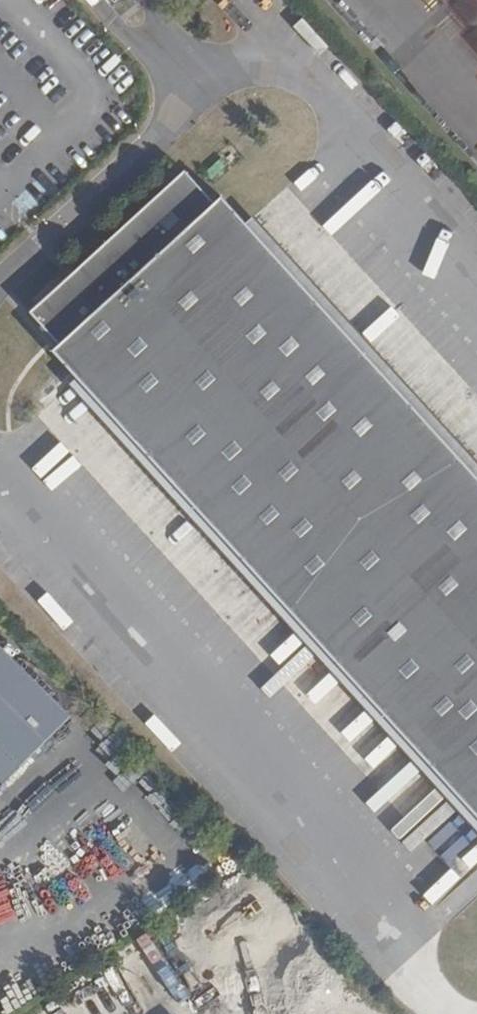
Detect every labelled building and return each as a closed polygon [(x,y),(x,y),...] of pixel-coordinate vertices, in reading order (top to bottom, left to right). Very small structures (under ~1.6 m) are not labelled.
[(221,197),(213,204),(184,172),(30,313),(59,345),(52,352),(476,817),(476,478),(221,197)] [(0,647),(0,781),(3,784),(70,716),(0,647)] [(12,936),(5,916),(0,918),(0,941),(12,936)] [(181,993),(165,965),(162,967),(148,944),(114,964),(144,1013),(146,1013),(181,993)]
